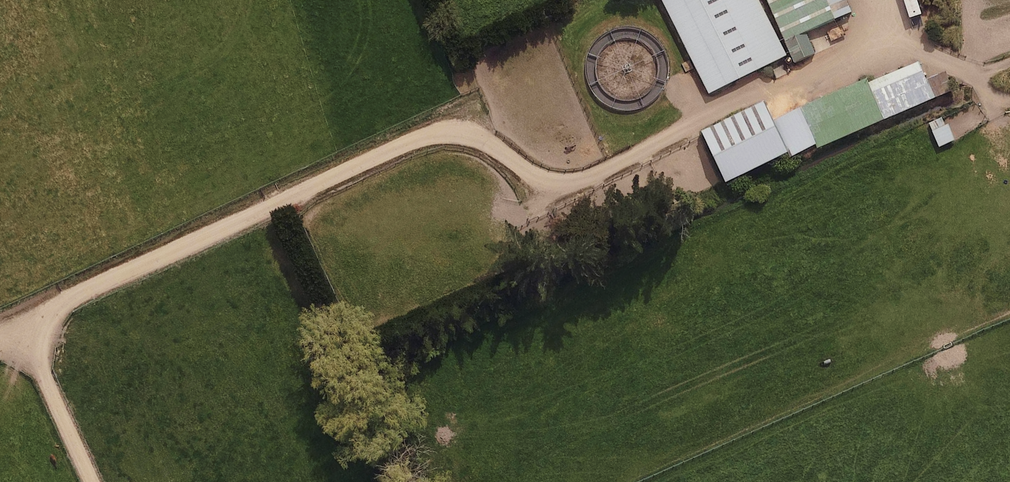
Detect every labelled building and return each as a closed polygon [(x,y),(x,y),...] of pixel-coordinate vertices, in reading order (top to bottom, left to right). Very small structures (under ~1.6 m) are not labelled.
[(710,96),(788,58),(760,0),(664,0),(710,96)] [(795,65),(818,56),(809,34),(854,15),(848,0),(768,0),(795,65)] [(920,63),(870,86),(887,122),(937,99),(929,82),(920,63)] [(946,74),(929,82),(937,99),(954,91),(947,77),(946,74)] [(869,83),(803,113),(819,149),(821,152),(887,122),(870,86),(869,83)] [(704,134),(728,186),(792,157),(777,125),(768,105),(704,134)] [(803,113),(777,125),(792,157),(793,161),(819,149),(803,113)] [(942,119),(929,124),(940,149),(956,141),(949,125),(945,127),(942,119)]
